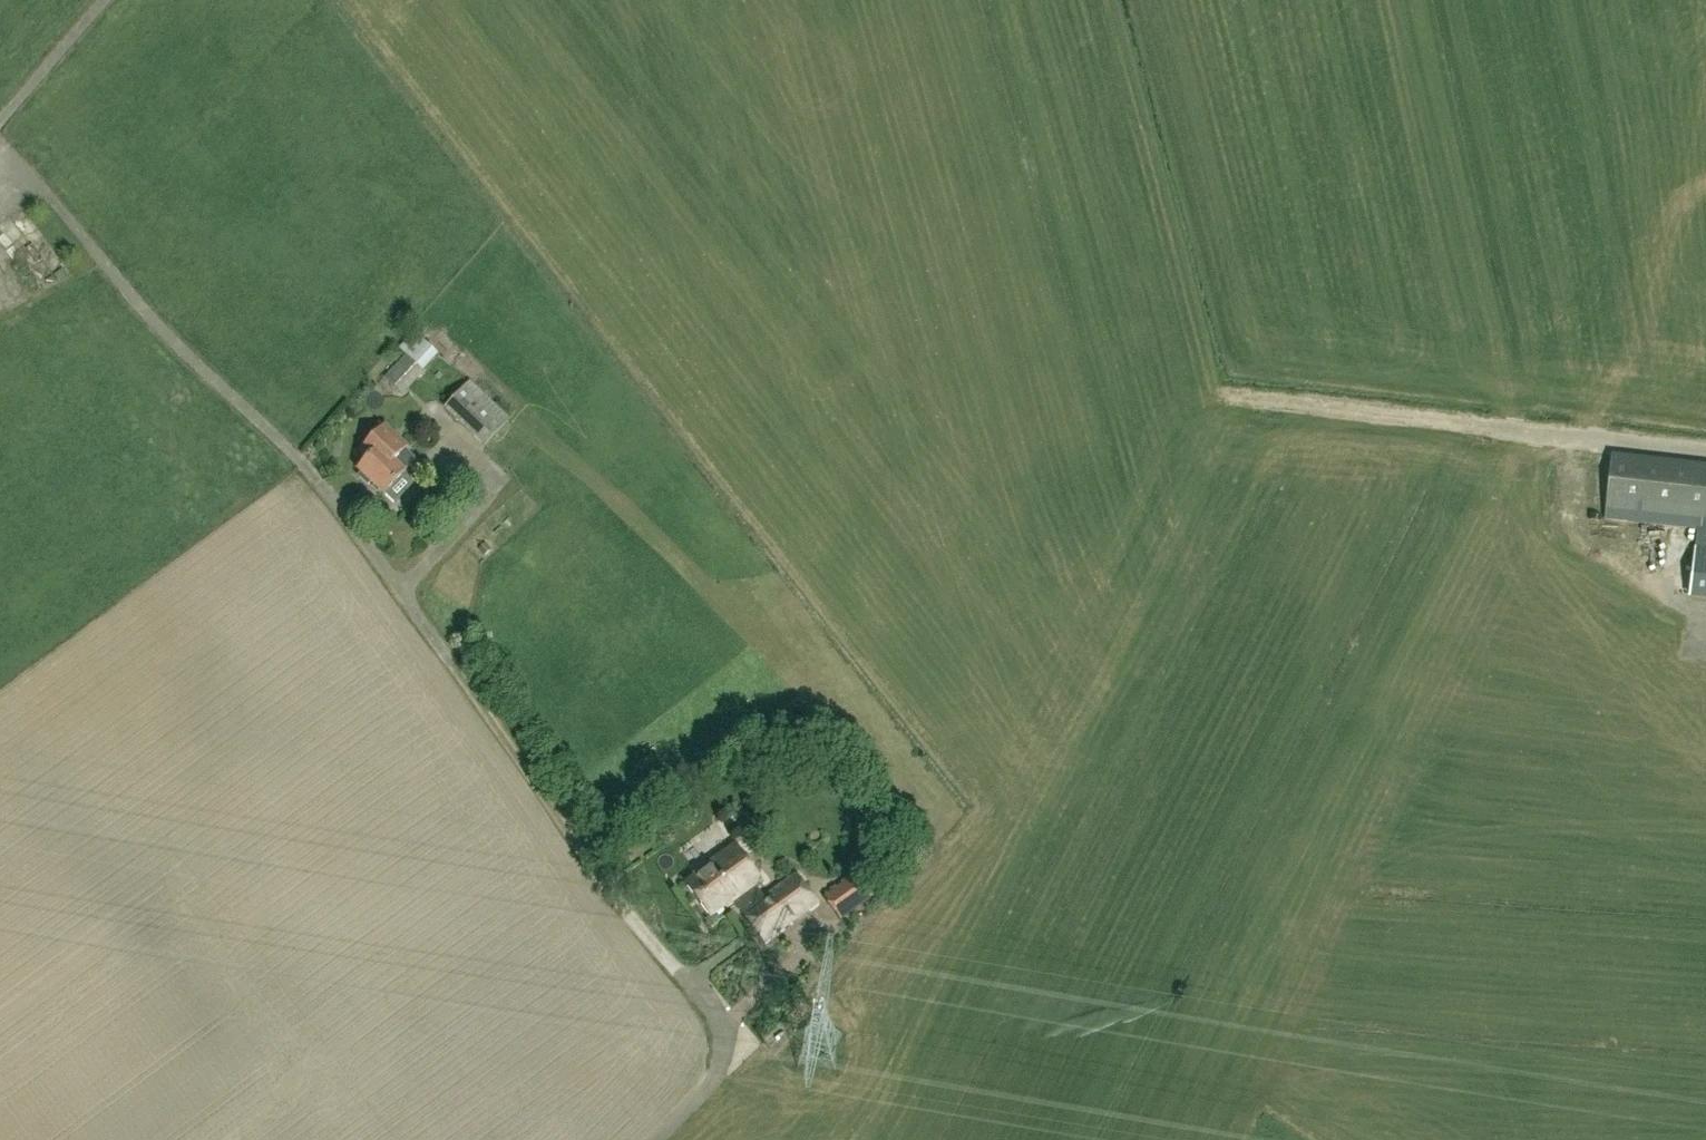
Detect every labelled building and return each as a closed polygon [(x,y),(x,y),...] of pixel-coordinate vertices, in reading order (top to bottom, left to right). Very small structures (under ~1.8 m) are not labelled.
[(399,350),(405,355),(384,377),(404,395),(425,373),(423,371),(438,354),(414,333),(399,350)] [(446,409),(485,447),(511,421),(471,383),(446,409)] [(368,460),(358,470),(385,496),(406,473),(405,471),(416,460),(406,450),(408,448),(385,426),(360,452),(368,460)] [(1612,456),(1606,509),(1698,519),(1695,549),(1689,600),(1705,602),(1705,467),(1612,456)] [(492,550),(486,543),(479,551),(485,557),(492,550)] [(781,747),(774,738),(761,748),(767,757),(781,747)] [(764,943),(818,904),(797,875),(762,900),(754,889),(763,883),(737,845),(709,865),(710,867),(687,884),(711,917),(725,907),(727,909),(735,903),(764,943)] [(856,874),(823,898),(840,921),(873,897),(856,874)]
